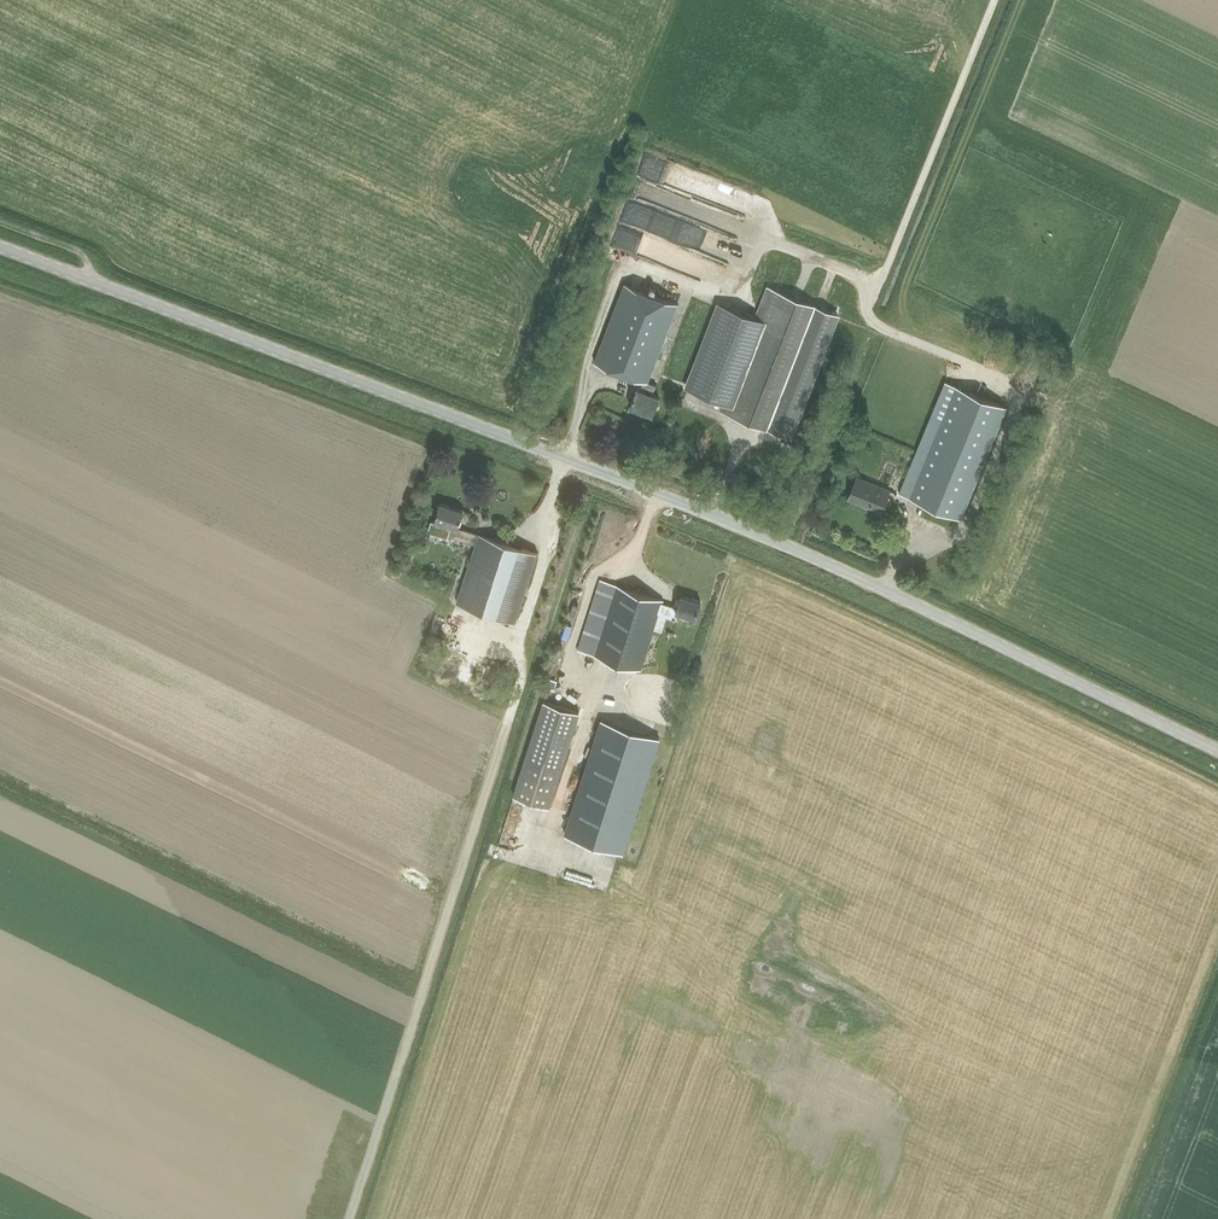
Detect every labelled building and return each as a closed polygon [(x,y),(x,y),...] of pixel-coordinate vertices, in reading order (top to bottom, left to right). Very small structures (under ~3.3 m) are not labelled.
[(751,201),(753,191),(735,190),(733,209),(743,210),(744,200),(751,201)] [(678,305),(624,284),(595,361),(644,380),(641,389),(638,388),(631,406),(653,415),(660,397),(653,394),(656,385),(648,382),(678,305)] [(720,410),(790,437),(837,314),(767,287),(756,314),(720,300),(688,385),(724,399),(720,410)] [(960,520),(1005,408),(944,383),(899,495),(960,520)] [(857,478),(848,499),(881,512),(890,491),(857,478)] [(514,621),(537,553),(457,527),(463,511),(440,503),(434,522),(450,527),(446,537),(474,546),(455,602),(514,621)] [(600,582),(578,651),(642,671),(660,614),(676,619),(677,614),(695,619),(701,602),(683,596),(678,610),(662,604),(663,601),(600,582)] [(575,617),(578,606),(573,604),(569,615),(575,617)] [(580,713),(543,701),(513,795),(550,807),(580,713)] [(659,739),(603,720),(565,834),(621,852),(659,739)]
